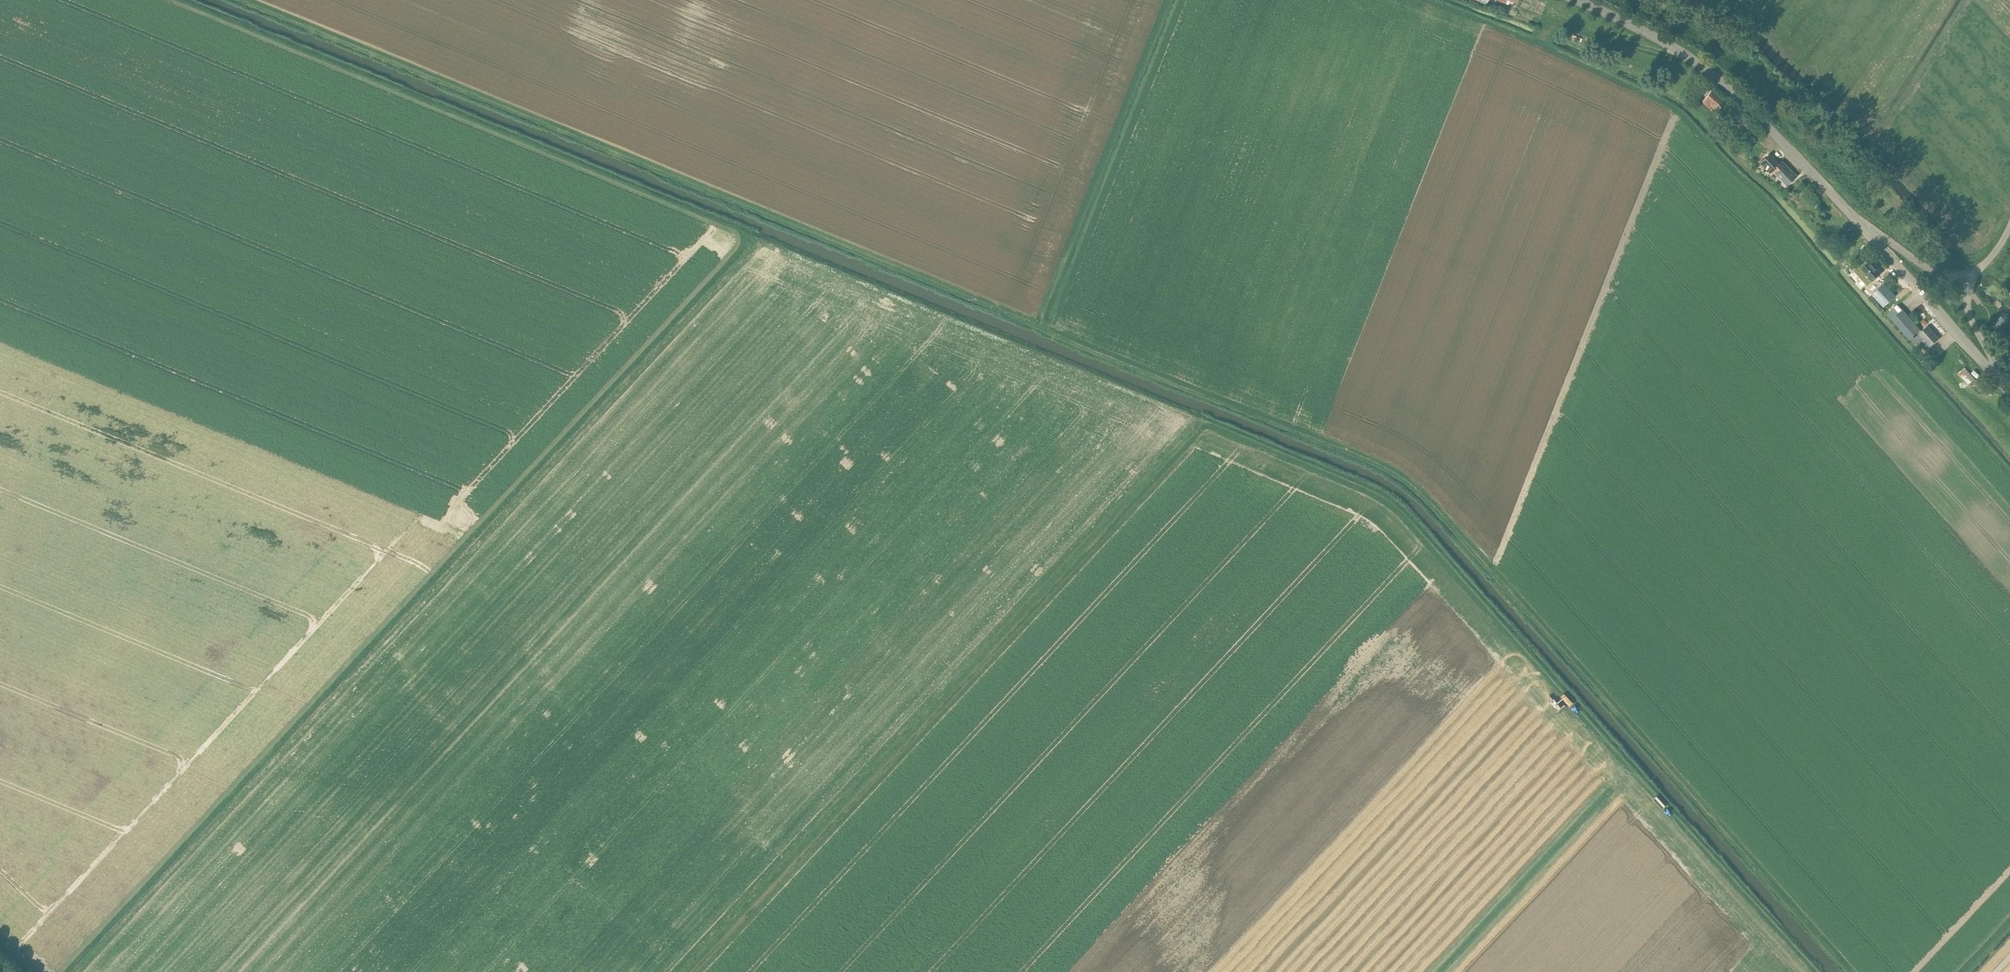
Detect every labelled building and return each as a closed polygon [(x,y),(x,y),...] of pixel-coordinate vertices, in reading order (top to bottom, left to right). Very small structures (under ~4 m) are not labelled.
[(1714,113),(1715,112),(1725,101),(1712,90),(1702,102),(1714,113)] [(1786,185),(1796,175),(1781,160),(1779,162),(1769,153),(1760,162),(1770,172),(1772,171),(1786,185)] [(1862,268),(1858,272),(1864,278),(1868,275),(1873,280),(1882,273),(1870,260),(1862,268)] [(1872,294),(1884,306),(1896,295),(1884,282),(1872,294)] [(1887,314),(1915,345),(1919,342),(1926,350),(1931,345),(1931,346),(1939,338),(1928,325),(1915,337),(1914,335),(1920,329),(1898,305),(1887,314)] [(2009,328),(2009,326),(2001,316),(1994,323),(2003,334),(2009,328)] [(1933,350),(1926,357),(1930,361),(1937,355),(1933,350)] [(2009,366),(2009,355),(2006,350),(2001,355),(2009,366)] [(1958,372),(1969,384),(1976,379),(1965,367),(1958,372)]
